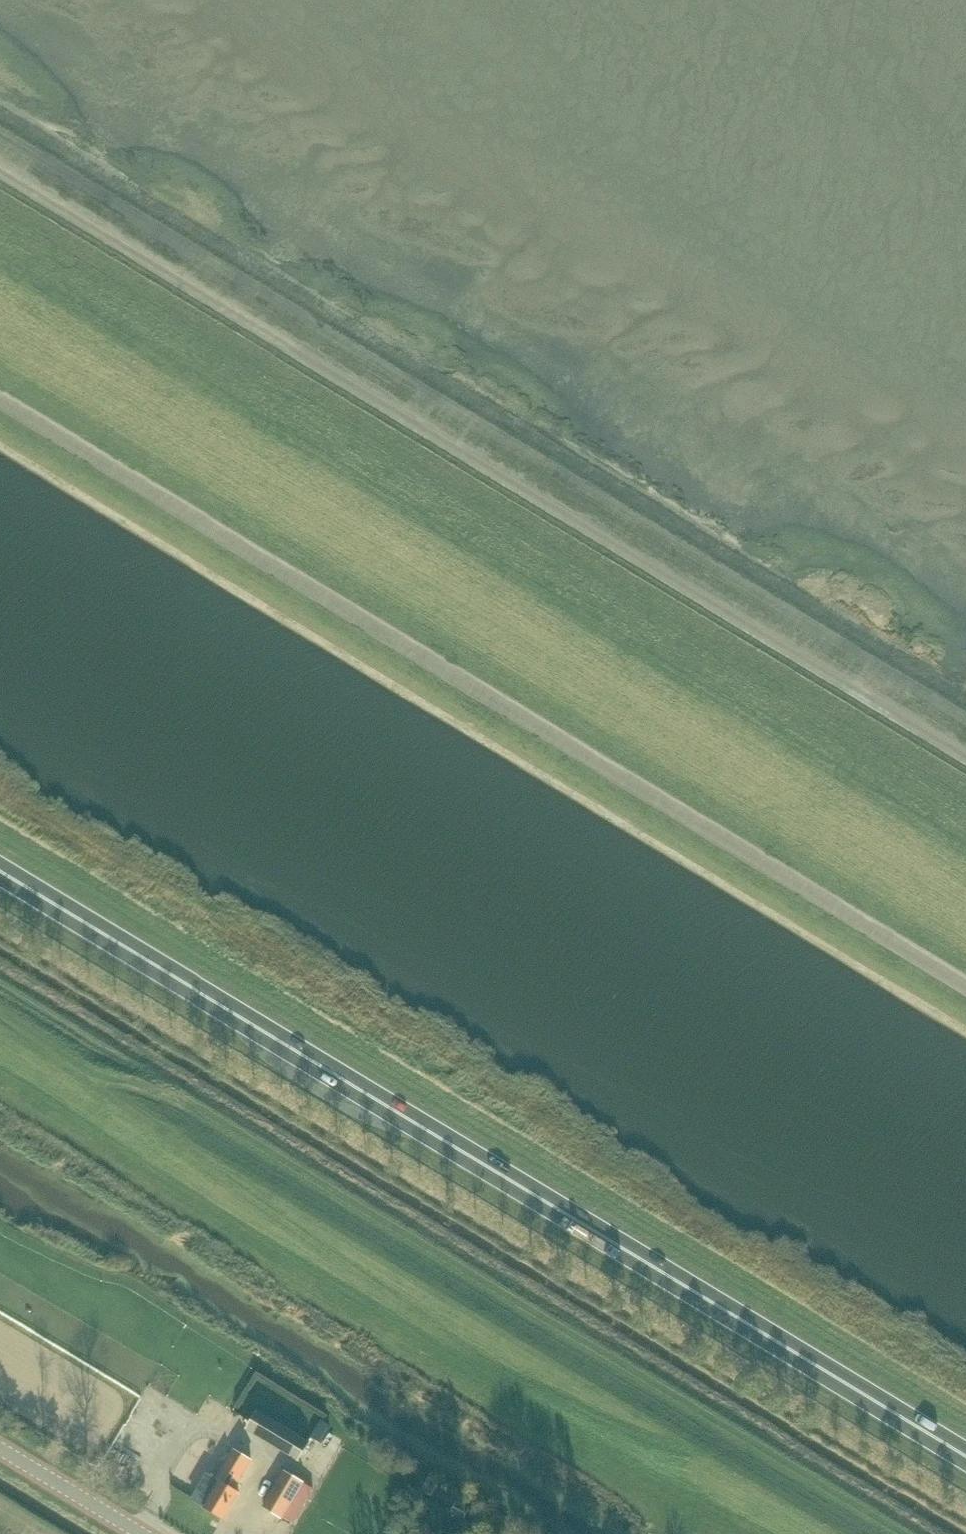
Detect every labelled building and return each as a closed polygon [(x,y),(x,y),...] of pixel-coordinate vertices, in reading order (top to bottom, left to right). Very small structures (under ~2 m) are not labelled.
[(247,1430),(299,1461),(311,1442),(258,1410),(247,1430)] [(224,1518),(240,1493),(236,1490),(254,1462),(236,1451),(218,1479),(209,1473),(193,1499),(224,1518)] [(315,1489),(304,1482),(286,1471),(264,1507),(282,1519),(294,1499),(305,1506),(315,1489)] [(428,1479),(422,1490),(430,1495),(437,1484),(428,1479)] [(472,1509),(458,1501),(452,1512),(465,1520),(472,1509)]
